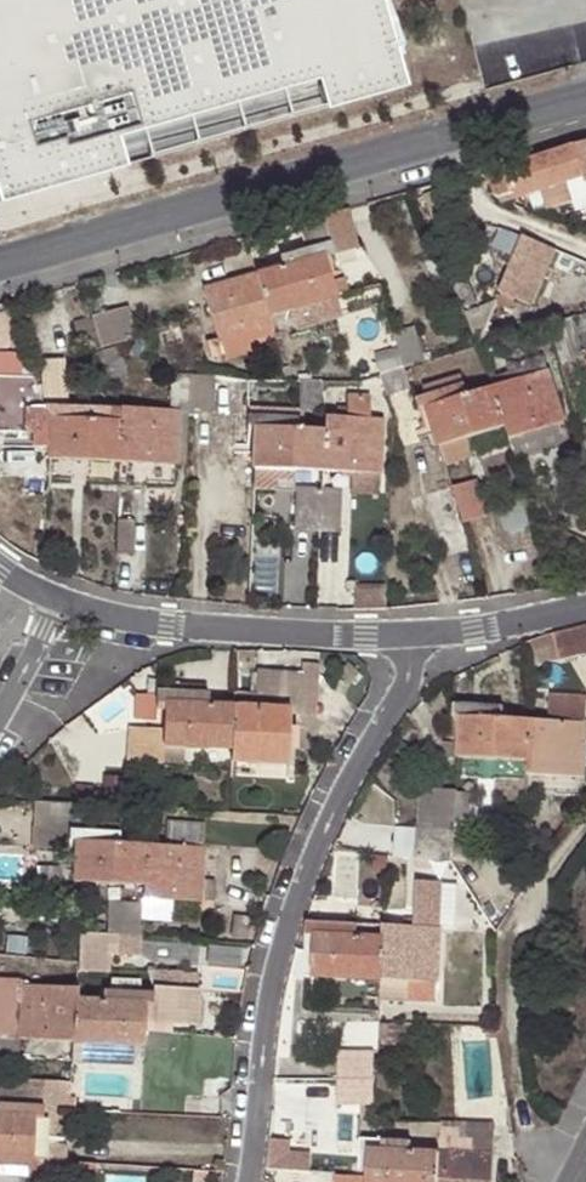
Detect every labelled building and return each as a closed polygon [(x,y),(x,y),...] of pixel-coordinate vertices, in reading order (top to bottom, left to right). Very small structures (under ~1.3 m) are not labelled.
[(310,41),(329,107),(407,86),(381,0),(0,0),(0,131),(310,41)] [(484,77),(517,73),(509,5),(476,10),(484,77)] [(574,148),(583,177),(585,183),(585,145),(574,148)] [(489,184),(494,199),(498,200),(513,195),(514,200),(583,177),(574,148),(573,148),(529,162),(481,176),(484,185),(489,184)] [(283,269),(255,276),(266,317),(290,310),(335,298),(331,283),(329,275),(324,258),(332,256),(331,254),(355,248),(345,210),(320,217),(328,244),(310,249),(280,257),(283,269)] [(328,244),(320,217),(302,222),(310,249),(328,244)] [(558,248),(524,235),(501,291),(535,305),(558,248)] [(266,317),(255,276),(201,290),(217,341),(219,345),(270,330),(266,317)] [(341,280),(331,283),(335,298),(345,295),(341,280)] [(340,314),(335,298),(290,310),(295,327),(340,314)] [(497,302),(464,316),(477,348),(497,302)] [(127,307),(92,317),(102,350),(136,339),(127,307)] [(7,311),(0,314),(0,349),(19,344),(13,328),(7,311)] [(102,350),(92,317),(74,323),(78,337),(76,337),(80,353),(82,360),(85,369),(89,380),(92,389),(110,380),(102,351),(102,350)] [(272,336),(270,330),(219,345),(217,341),(207,342),(210,359),(222,355),(225,363),(252,355),(248,342),(272,336)] [(404,369),(420,365),(411,335),(395,340),(398,350),(404,369)] [(380,377),(404,369),(398,350),(374,357),(380,377)] [(510,367),(514,383),(547,371),(543,357),(510,367)] [(41,362),(42,407),(67,408),(65,361),(41,362)] [(282,370),(284,382),(292,378),(288,368),(282,370)] [(405,372),(404,369),(380,377),(386,396),(410,389),(408,383),(405,372)] [(412,371),(405,372),(408,383),(415,382),(412,371)] [(514,383),(493,388),(504,428),(508,440),(563,423),(547,371),(514,383)] [(188,412),(190,377),(170,375),(169,412),(176,412),(188,412)] [(213,378),(190,377),(188,412),(212,414),(213,378)] [(32,378),(0,378),(0,432),(34,434),(33,448),(41,448),(42,407),(32,378)] [(423,390),(426,398),(464,386),(462,378),(423,390)] [(437,449),(504,428),(493,388),(466,396),(464,386),(426,398),(414,402),(417,409),(424,408),(437,449)] [(347,397),(346,421),(368,422),(370,398),(347,397)] [(119,463),(42,407),(41,448),(49,448),(48,460),(69,461),(119,463)] [(67,408),(42,407),(119,463),(119,422),(97,422),(98,410),(67,408)] [(298,411),(247,408),(246,415),(297,419),(298,411)] [(119,422),(119,410),(98,410),(97,422),(119,422)] [(119,410),(119,422),(119,463),(174,465),(176,412),(169,412),(119,410)] [(186,466),(188,412),(176,412),(174,465),(186,466)] [(253,429),(251,471),(323,430),(298,429),(297,419),(246,415),(246,427),(253,429)] [(323,430),(321,473),(381,476),(384,423),(368,422),(346,421),(324,420),(323,430)] [(508,440),(514,460),(570,443),(563,423),(508,440)] [(323,430),(251,471),(293,471),(321,473),(323,430)] [(48,460),(48,477),(69,478),(69,461),(48,460)] [(321,473),(293,471),(292,490),(298,490),(321,491),(321,473)] [(452,489),(462,525),(487,517),(478,481),(452,489)] [(321,491),(298,490),(295,531),(320,531),(321,491)] [(337,491),(321,491),(320,531),(336,532),(337,491)] [(134,522),(117,522),(116,553),(133,554),(134,522)] [(551,635),(557,662),(585,656),(585,628),(551,635)] [(257,670),(256,707),(289,709),(300,710),(302,673),(257,670)] [(172,685),(171,692),(206,693),(206,687),(172,685)] [(232,750),(158,691),(155,730),(129,730),(127,761),(163,765),(163,759),(163,746),(184,748),(232,750)] [(232,750),(233,706),(208,705),(208,693),(206,693),(171,692),(158,691),(232,750)] [(585,724),(585,707),(585,697),(550,695),(549,722),(585,724)] [(502,708),(451,705),(452,717),(457,716),(456,758),(527,763),(528,721),(502,719),(502,708)] [(256,707),(233,706),(232,750),(232,763),(288,764),(288,741),(288,728),(289,709),(256,707)] [(528,721),(527,763),(527,776),(539,777),(583,778),(585,724),(549,722),(528,721)] [(297,728),(288,728),(288,741),(297,742),(297,728)] [(183,759),(184,748),(163,746),(163,759),(183,759)] [(75,767),(74,798),(96,800),(97,768),(75,767)] [(583,778),(539,777),(538,796),(582,799),(583,778)] [(418,791),(418,801),(429,802),(429,792),(418,791)] [(418,801),(417,828),(451,829),(453,794),(429,792),(429,802),(418,801)] [(72,805),(34,803),(33,829),(70,831),(72,805)] [(85,824),(84,832),(119,833),(120,826),(85,824)] [(167,824),(166,846),(203,848),(204,826),(167,824)] [(451,829),(417,828),(415,859),(448,862),(451,829)] [(72,867),(145,845),(119,844),(119,833),(84,832),(70,831),(67,868),(72,867)] [(145,845),(72,867),(72,882),(142,887),(145,845)] [(145,845),(142,887),(141,899),(171,901),(200,903),(200,901),(201,882),(203,848),(166,846),(145,845)] [(374,874),(385,874),(386,856),(376,856),(374,874)] [(215,882),(201,882),(200,901),(214,901),(215,882)] [(141,906),(140,919),(170,921),(171,901),(141,899),(141,906)] [(106,934),(140,937),(140,919),(141,906),(107,902),(106,934)] [(249,919),(234,918),(232,937),(247,939),(249,919)] [(321,918),(321,925),(348,926),(348,919),(321,918)] [(380,980),(305,924),(304,951),(313,951),(312,977),(380,980)] [(321,925),(305,924),(380,980),(382,937),(356,935),(357,927),(348,926),(321,925)] [(356,924),(357,927),(356,935),(382,937),(382,926),(356,924)] [(382,937),(380,980),(396,981),(437,982),(441,929),(382,926),(382,937)] [(139,954),(140,937),(106,934),(106,952),(139,954)] [(152,994),(151,1021),(195,1025),(196,992),(181,991),(182,973),(148,971),(152,994)] [(75,999),(75,988),(18,985),(19,979),(0,978),(0,1040),(18,1041),(73,1044),(75,999)] [(110,992),(138,994),(138,981),(111,979),(110,992)] [(379,1002),(406,1004),(407,992),(395,991),(396,981),(380,980),(379,1002)] [(436,1006),(437,982),(396,981),(395,991),(407,992),(406,1004),(436,1006)] [(143,1032),(150,1034),(151,1021),(152,994),(138,994),(110,992),(102,991),(102,1000),(75,999),(73,1044),(143,1049),(143,1032)] [(18,1041),(0,1040),(0,1068),(18,1069),(18,1041)] [(337,1050),(336,1080),(372,1081),(373,1051),(337,1050)] [(68,1109),(69,1082),(44,1080),(42,1107),(41,1120),(47,1121),(46,1137),(66,1138),(68,1109)] [(372,1081),(336,1080),(336,1106),(372,1106),(372,1081)] [(375,1093),(375,1114),(391,1115),(392,1093),(375,1093)] [(39,1159),(41,1120),(42,1107),(0,1105),(0,1122),(39,1159)] [(39,1160),(39,1159),(0,1122),(0,1158),(39,1160)] [(438,1123),(437,1134),(492,1136),(492,1126),(438,1123)] [(437,1134),(437,1153),(491,1155),(492,1136),(437,1134)] [(358,1169),(360,1140),(343,1139),(342,1168),(358,1169)] [(360,1140),(358,1169),(358,1176),(366,1177),(366,1181),(434,1181),(437,1153),(410,1152),(410,1142),(360,1140)] [(45,1161),(67,1163),(67,1145),(46,1144),(45,1161)] [(437,1153),(434,1181),(491,1181),(491,1155),(437,1153)] [(39,1160),(0,1158),(0,1175),(38,1177),(39,1160)]
